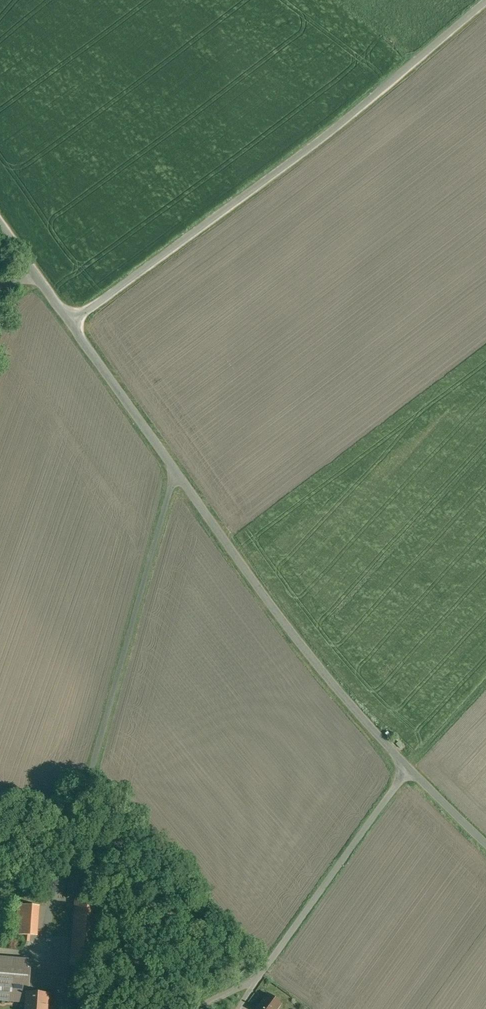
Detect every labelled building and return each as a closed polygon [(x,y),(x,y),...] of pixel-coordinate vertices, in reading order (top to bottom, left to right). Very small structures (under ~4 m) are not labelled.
[(98,900),(76,899),(72,965),(94,966),(98,900)] [(33,906),(19,905),(18,935),(26,935),(26,940),(30,940),(30,935),(33,935),(33,906)] [(28,1001),(28,992),(31,961),(0,958),(0,999),(28,1001)] [(28,992),(28,1001),(27,1008),(48,1008),(49,994),(28,992)] [(257,1008),(277,1008),(281,1004),(268,994),(257,1008)]
